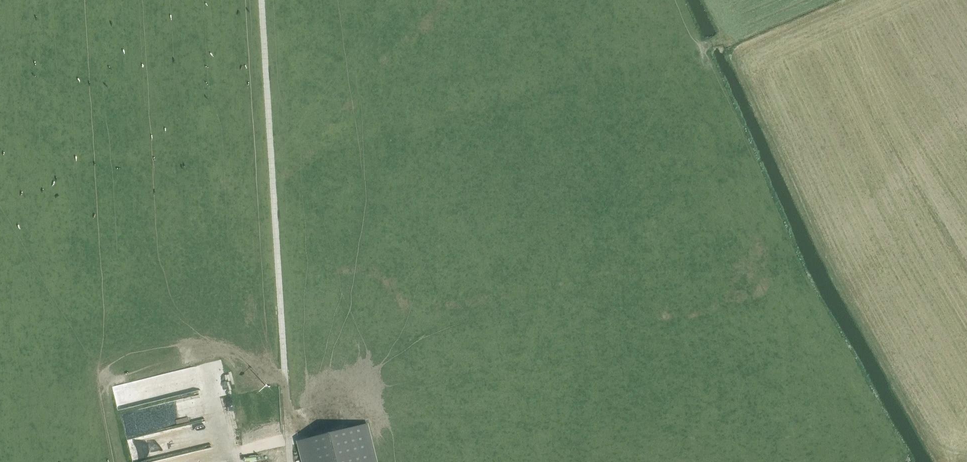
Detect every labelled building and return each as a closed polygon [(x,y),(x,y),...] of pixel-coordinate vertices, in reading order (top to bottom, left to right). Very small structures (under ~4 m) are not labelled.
[(367,424),(303,439),(309,461),(376,461),(367,424)]
